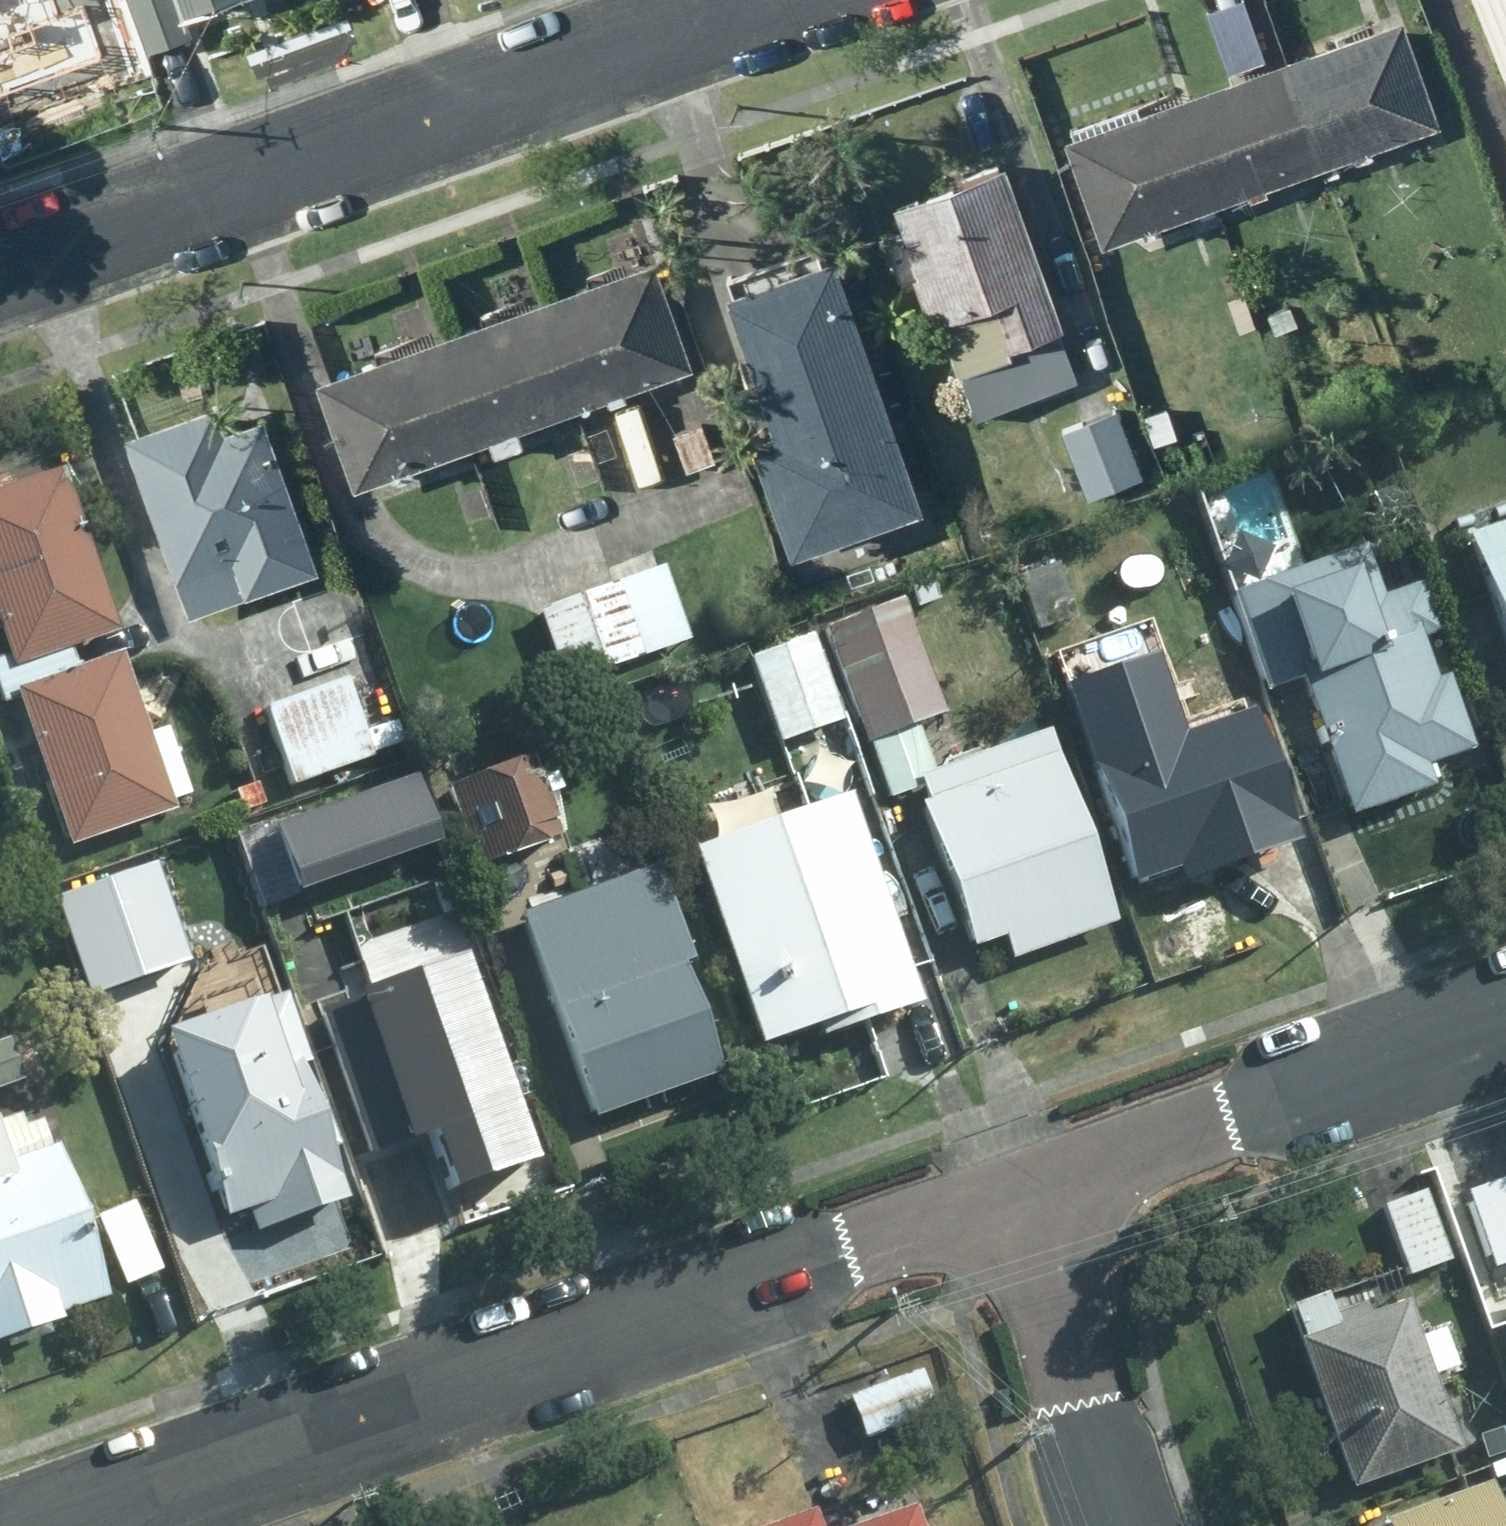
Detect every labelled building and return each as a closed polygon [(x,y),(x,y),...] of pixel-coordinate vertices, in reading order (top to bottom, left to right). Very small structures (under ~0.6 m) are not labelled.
[(96,22),(88,0),(0,0),(0,60),(96,22)] [(166,40),(278,0),(151,0),(166,40)] [(1499,56),(1505,53),(1505,0),(1476,0),(1499,56)] [(1433,116),(1395,13),(1284,54),(1322,157),(1433,116)] [(1322,157),(1284,54),(1173,95),(1211,197),(1322,157)] [(1211,197),(1173,95),(1063,136),(1101,238),(1211,197)] [(1086,384),(1000,170),(893,212),(978,426),(1086,384)] [(688,357),(651,254),(537,294),(574,397),(688,357)] [(922,520),(827,260),(722,299),(775,443),(742,455),(784,570),(922,520)] [(574,397),(537,294),(424,334),(461,438),(574,397)] [(461,438),(424,334),(310,375),(347,478),(461,438)] [(251,396),(122,440),(184,619),(312,575),(251,396)] [(1146,476),(1122,416),(1063,439),(1086,499),(1146,476)] [(726,422),(666,441),(681,486),(741,466),(726,422)] [(0,498),(0,676),(111,637),(55,479),(0,498)] [(1447,542),(1505,719),(1505,718),(1505,522),(1447,542)] [(1376,600),(1357,550),(1225,600),(1262,696),(1293,686),(1340,822),(1427,788),(1423,776),(1467,759),(1438,685),(1427,689),(1412,648),(1431,640),(1410,587),(1376,600)] [(691,645),(659,565),(534,614),(566,695),(691,645)] [(894,606),(816,635),(858,749),(936,720),(894,606)] [(805,641),(742,662),(771,750),(835,729),(805,641)] [(1146,662),(1053,695),(1127,904),(1289,847),(1246,723),(1176,747),(1146,662)] [(114,669),(7,707),(60,856),(167,818),(114,669)] [(367,753),(339,685),(251,721),(279,789),(367,753)] [(1033,746),(906,790),(963,953),(986,945),(999,962),(1097,929),(1033,746)] [(523,765),(439,795),(467,873),(551,843),(523,765)] [(833,805),(673,864),(745,1060),(906,1001),(833,805)] [(293,820),(242,839),(268,909),(319,890),(293,820)] [(638,878),(509,923),(580,1123),(709,1078),(638,878)] [(111,882),(51,903),(81,986),(141,964),(111,882)] [(382,1049),(337,1065),(370,1155),(508,1105),(461,977),(368,1011),(382,1049)] [(267,998),(144,1042),(211,1223),(254,1207),(257,1234),(342,1203),(267,998)] [(0,1047),(0,1097),(22,1089),(5,1045),(0,1047)] [(46,1161),(29,1115),(0,1125),(0,1177),(46,1161)] [(108,1302),(53,1156),(46,1161),(0,1177),(0,1342),(108,1302)] [(1449,1187),(1505,1362),(1505,1169),(1449,1187)] [(1446,1265),(1420,1186),(1372,1201),(1397,1280),(1446,1265)] [(127,1207),(87,1224),(116,1293),(156,1276),(127,1207)] [(1396,1300),(1285,1337),(1339,1495),(1450,1458),(1396,1300)] [(916,1374),(840,1403),(861,1457),(936,1428),(916,1374)] [(1464,1439),(1486,1480),(1505,1469),(1505,1416),(1464,1439)] [(1470,1493),(1381,1525),(1483,1525),(1470,1493)] [(905,1509),(858,1525),(911,1525),(905,1509)]
